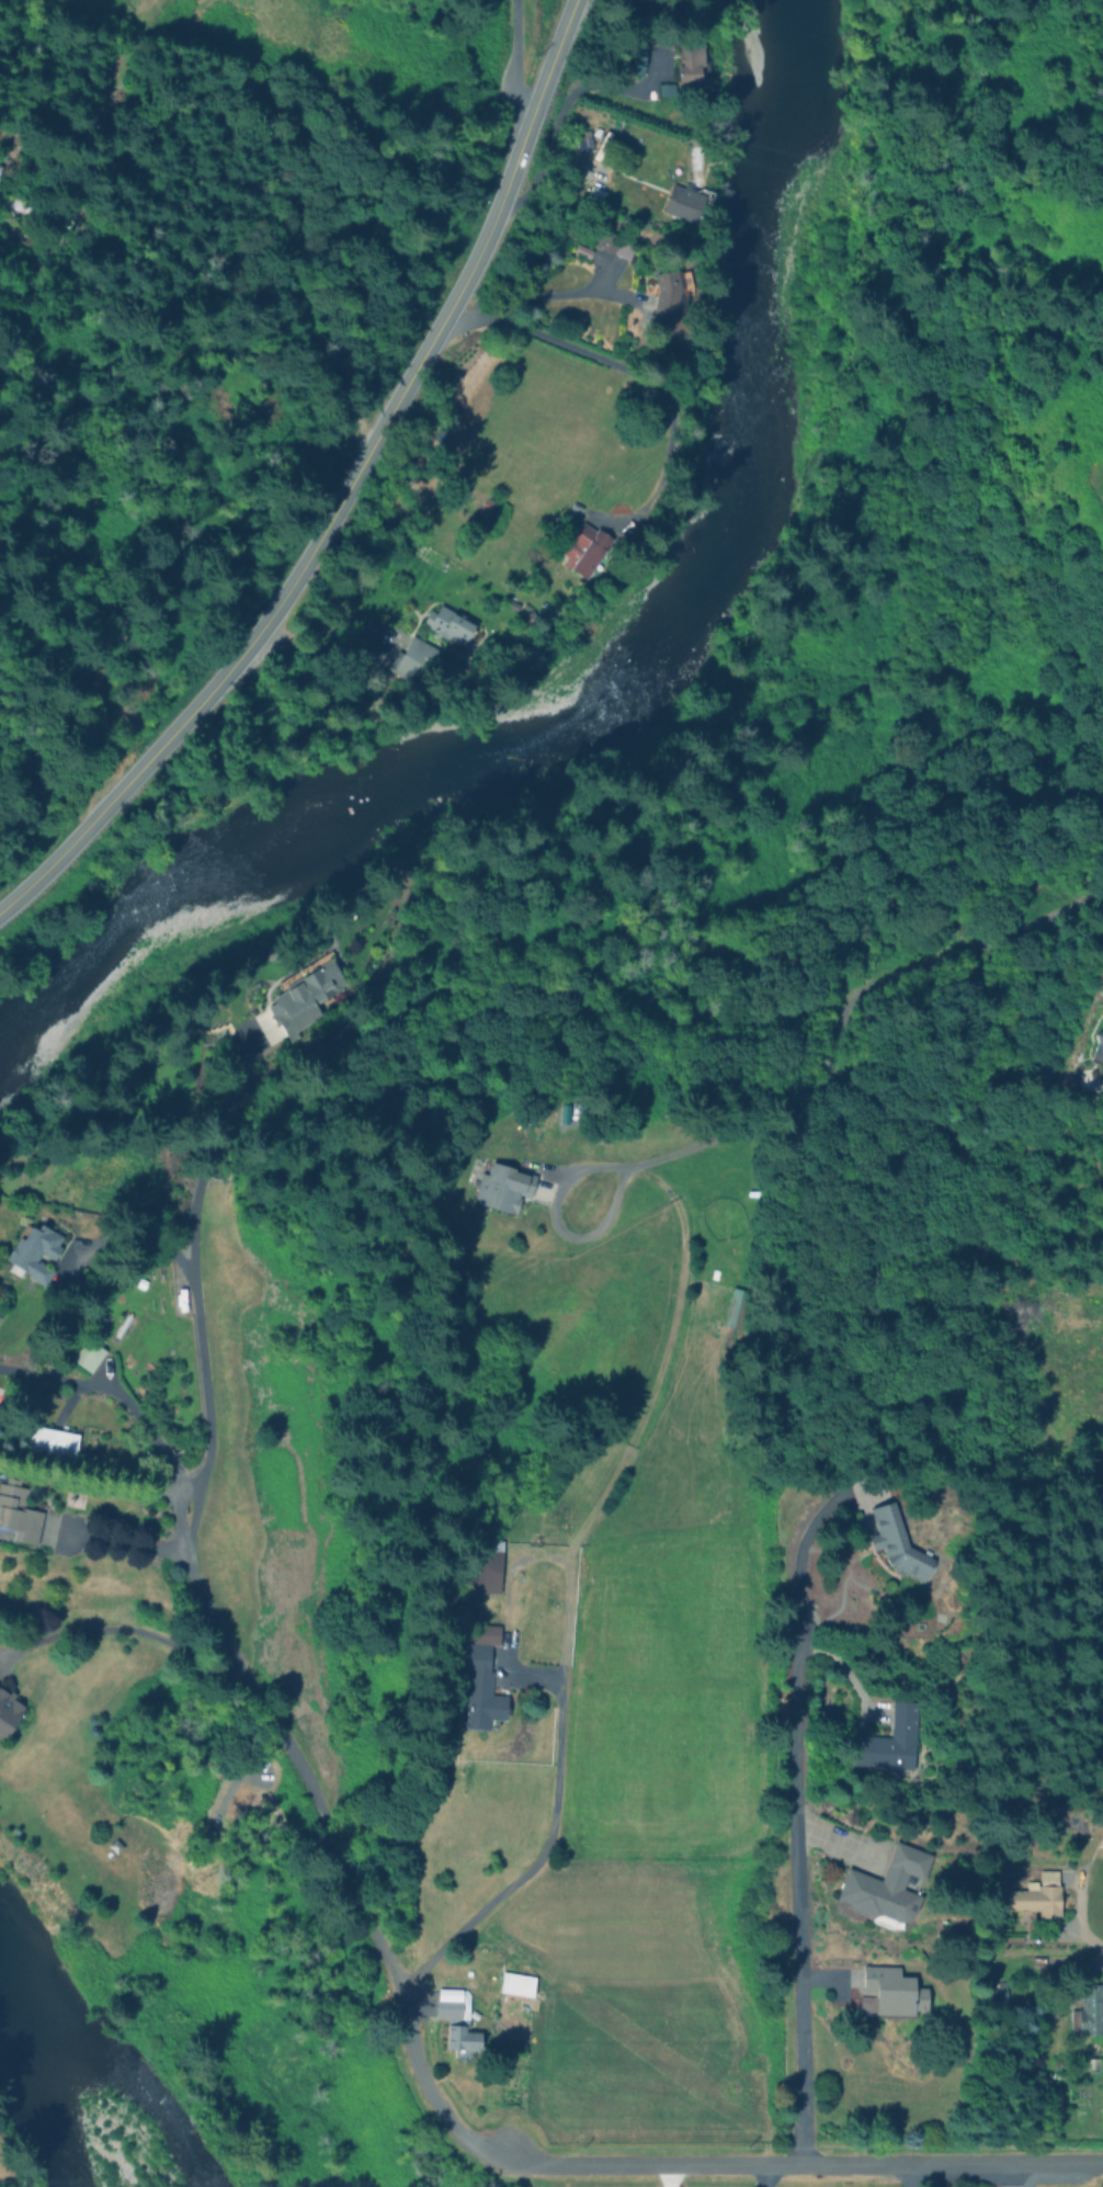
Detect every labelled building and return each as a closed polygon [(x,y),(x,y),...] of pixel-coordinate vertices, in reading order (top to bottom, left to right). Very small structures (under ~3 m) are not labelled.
[(623,73),(643,73),(644,44),(623,43),(623,73)] [(707,58),(704,58),(704,44),(678,44),(677,87),(707,88),(707,58)] [(709,193),(671,180),(660,212),(698,225),(709,193)] [(650,321),(676,323),(682,272),(655,270),(650,321)] [(584,579),(610,539),(582,521),(556,561),(584,579)] [(420,623),(460,647),(473,626),(439,604),(433,613),(428,610),(420,623)] [(406,681),(416,666),(424,671),(436,650),(410,634),(388,670),(406,681)] [(291,1032),(322,1017),(315,1002),(346,988),(334,962),(262,997),(273,1022),(284,1017),(291,1032)] [(1101,1027),(1102,1020),(1102,1065),(1090,1061),(1092,1053),(1091,1053),(1095,1041),(1092,1032),(1101,1027)] [(486,1157),(510,1165),(510,1167),(524,1171),(524,1169),(534,1172),(526,1194),(516,1192),(515,1194),(518,1194),(513,1210),(507,1208),(505,1210),(467,1198),(476,1169),(477,1169),(480,1158),(485,1159),(486,1157)] [(41,1217),(52,1224),(49,1227),(59,1234),(55,1243),(58,1245),(49,1258),(37,1250),(32,1259),(34,1259),(35,1258),(50,1268),(41,1283),(25,1274),(26,1272),(1,1256),(4,1251),(3,1251),(9,1242),(9,1243),(22,1221),(31,1226),(34,1220),(37,1222),(41,1217)] [(129,1314),(117,1336),(112,1333),(124,1311),(129,1314)] [(80,1333),(89,1338),(92,1333),(99,1337),(95,1342),(102,1348),(87,1370),(65,1355),(80,1333)] [(75,1431),(70,1455),(23,1447),(29,1421),(75,1431)] [(4,1528),(0,1527),(0,1481),(3,1482),(4,1475),(18,1477),(16,1484),(26,1486),(22,1505),(42,1509),(34,1542),(10,1537),(12,1528),(4,1527),(4,1528)] [(906,1543),(922,1552),(935,1559),(930,1571),(926,1568),(921,1580),(901,1570),(899,1574),(891,1570),(894,1565),(885,1561),(880,1545),(872,1548),(867,1533),(876,1530),(868,1506),(892,1498),(906,1543)] [(500,1540),(498,1590),(456,1588),(458,1544),(482,1545),(482,1536),(493,1537),(497,1539),(500,1540)] [(499,1623),(497,1643),(489,1643),(487,1669),(490,1669),(488,1692),(504,1695),(503,1704),(505,1704),(505,1711),(503,1710),(502,1718),(496,1716),(496,1724),(492,1725),(486,1725),(486,1726),(462,1724),(464,1699),(456,1698),(458,1676),(465,1677),(466,1672),(458,1672),(463,1620),(499,1623)] [(3,1737),(0,1735),(0,1688),(4,1691),(8,1688),(15,1693),(12,1698),(23,1704),(22,1706),(23,1707),(3,1737)] [(918,1701),(914,1743),(913,1743),(911,1767),(899,1766),(899,1769),(889,1769),(889,1766),(851,1763),(853,1733),(889,1735),(892,1699),(918,1701)] [(924,1877),(918,1894),(920,1894),(913,1910),(908,1917),(900,1919),(899,1927),(890,1925),(888,1927),(868,1919),(869,1916),(849,1907),(846,1901),(834,1896),(845,1866),(879,1879),(895,1839),(931,1854),(922,1876),(924,1877)] [(1057,1869),(1057,1884),(1061,1884),(1061,1896),(1069,1896),(1069,1907),(1060,1907),(1060,1917),(1037,1917),(1037,1922),(1019,1922),(1019,1911),(1007,1911),(1007,1908),(1007,1889),(1025,1889),(1025,1880),(1036,1880),(1036,1884),(1039,1884),(1039,1869),(1057,1869)] [(925,1986),(925,2009),(922,2009),(921,2010),(917,2010),(914,2008),(911,2008),(911,2016),(858,2015),(856,2008),(856,2002),(858,1995),(873,1995),(874,1988),(861,1988),(861,1964),(898,1964),(898,1974),(912,1975),(912,1986),(925,1986)] [(533,1975),(530,1995),(498,1990),(501,1970),(533,1975)] [(1004,1980),(1005,2002),(989,2002),(988,1980),(1004,1980)] [(1101,1987),(1102,1987),(1102,1994),(1101,1994),(1102,2033),(1077,2035),(1077,2032),(1070,2032),(1070,2008),(1078,2008),(1078,2007),(1080,2007),(1080,1999),(1073,2001),(1072,1983),(1101,1982),(1101,1987)] [(468,1993),(466,2026),(463,2026),(463,2030),(478,2030),(477,2048),(462,2048),(462,2053),(453,2053),(453,2047),(444,2047),(445,2015),(434,2014),(435,1996),(459,1997),(460,1988),(465,1988),(468,1993)] [(1098,2058),(1098,2067),(1087,2067),(1085,2058),(1098,2058)]
